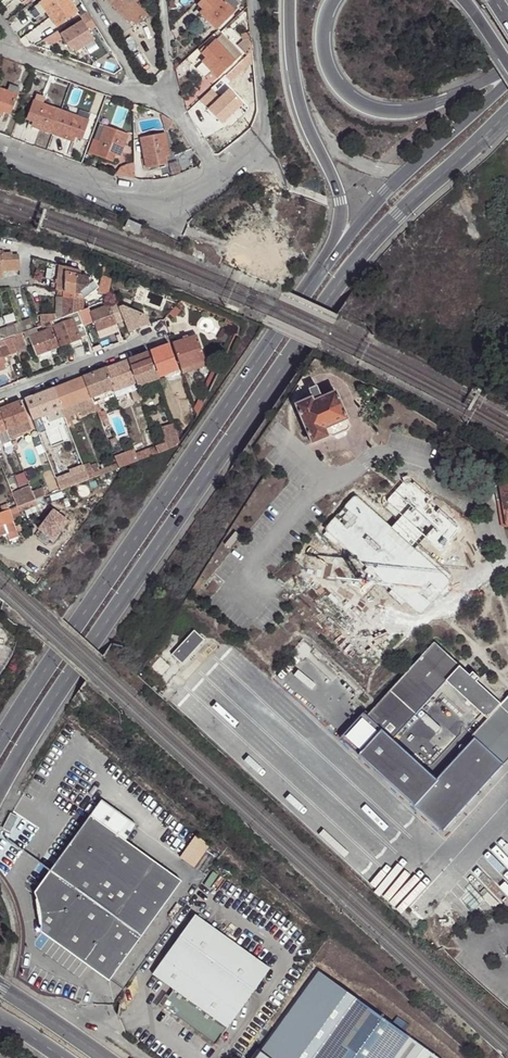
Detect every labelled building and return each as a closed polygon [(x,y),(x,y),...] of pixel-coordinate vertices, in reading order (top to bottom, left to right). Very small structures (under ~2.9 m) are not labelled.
[(46,11),(57,26),(76,12),(68,0),(45,0),(40,3),(46,11)] [(134,3),(137,0),(109,0),(122,14),(134,3)] [(203,10),(200,13),(216,28),(233,12),(231,10),(221,0),(203,0),(202,1),(207,6),(203,10)] [(231,10),(237,4),(232,0),(221,0),(231,10)] [(197,4),(203,10),(207,6),(202,1),(197,4)] [(34,19),(46,11),(40,3),(29,11),(34,19)] [(145,16),(134,3),(122,14),(130,23),(133,20),(137,23),(145,16)] [(90,17),(88,13),(79,18),(82,23),(57,36),(68,55),(92,42),(87,33),(97,28),(90,17)] [(220,34),(214,40),(235,61),(240,55),(220,34)] [(251,52),(250,35),(242,35),(243,42),(238,46),(247,56),(251,52)] [(235,61),(214,40),(204,50),(209,56),(206,57),(203,61),(213,72),(217,77),(235,61)] [(213,72),(203,61),(197,67),(207,78),(213,72)] [(223,81),(212,92),(217,97),(214,100),(210,104),(219,112),(225,119),(242,103),(223,81)] [(9,86),(7,92),(17,95),(19,88),(9,86)] [(0,89),(0,115),(2,115),(4,112),(11,114),(17,95),(7,92),(0,89)] [(53,133),(62,110),(42,104),(44,99),(35,95),(33,102),(32,101),(25,121),(32,124),(31,126),(53,133)] [(219,112),(210,104),(206,108),(214,117),(219,112)] [(88,120),(62,110),(53,133),(74,140),(76,136),(81,138),(88,120)] [(166,115),(163,118),(167,130),(173,123),(166,115)] [(99,142),(105,127),(100,125),(94,140),(99,142)] [(90,151),(113,161),(116,155),(119,155),(127,134),(105,126),(105,127),(99,142),(94,140),(90,151)] [(141,138),(146,167),(165,163),(164,156),(168,155),(164,134),(141,138)] [(136,178),(135,164),(119,175),(136,178)] [(142,226),(129,220),(126,228),(139,233),(142,226)] [(5,249),(0,250),(1,260),(2,269),(20,267),(19,251),(12,251),(12,250),(5,250),(5,249)] [(249,264),(229,255),(225,262),(246,272),(249,264)] [(59,267),(59,277),(65,277),(65,285),(58,285),(54,285),(54,291),(65,292),(64,297),(77,298),(79,291),(89,283),(88,276),(81,275),(82,270),(65,267),(59,267)] [(102,286),(103,289),(109,291),(112,283),(128,289),(131,280),(119,275),(106,272),(102,286)] [(79,291),(77,298),(83,298),(96,288),(92,282),(89,283),(79,291)] [(73,311),(78,309),(82,308),(83,298),(77,298),(64,297),(57,296),(57,313),(64,313),(64,314),(73,311)] [(149,322),(145,314),(121,304),(118,305),(117,303),(113,302),(108,304),(116,323),(123,320),(129,331),(149,322)] [(97,330),(116,323),(108,304),(90,311),(97,330)] [(82,319),(82,320),(86,319),(85,315),(87,313),(85,307),(82,308),(78,309),(82,319)] [(77,322),(82,319),(78,309),(73,311),(77,322)] [(22,321),(26,331),(33,327),(30,318),(22,321)] [(61,344),(80,336),(77,327),(73,318),(54,325),(61,344)] [(80,336),(88,333),(82,320),(82,319),(77,322),(79,326),(77,327),(80,336)] [(12,336),(18,333),(14,325),(0,330),(0,334),(2,339),(4,339),(12,336)] [(37,353),(59,344),(52,326),(30,335),(37,353)] [(12,336),(17,347),(26,344),(21,332),(18,333),(12,336)] [(181,365),(206,358),(198,333),(173,341),(181,365)] [(10,353),(17,350),(17,347),(12,336),(4,339),(10,353)] [(2,356),(10,353),(4,339),(2,339),(0,341),(0,353),(2,356)] [(169,342),(150,349),(157,370),(175,364),(169,342)] [(147,351),(129,358),(135,378),(154,372),(147,351)] [(129,358),(106,367),(113,389),(114,390),(128,385),(136,382),(135,378),(129,358)] [(208,363),(206,358),(181,365),(184,371),(208,363)] [(106,367),(84,376),(91,398),(113,389),(106,367)] [(217,374),(219,369),(215,367),(206,386),(210,388),(217,374)] [(154,372),(135,378),(136,382),(138,385),(159,376),(157,370),(154,372)] [(84,376),(53,388),(61,409),(91,398),(84,376)] [(138,385),(136,382),(128,385),(130,392),(134,402),(142,400),(138,385)] [(128,385),(114,390),(115,394),(117,397),(130,392),(128,385)] [(53,388),(25,399),(34,421),(61,409),(53,388)] [(113,389),(91,398),(93,402),(94,403),(115,394),(114,390),(113,389)] [(327,428),(347,420),(334,392),(323,397),(320,398),(311,402),(309,398),(294,405),(310,443),(329,435),(327,428)] [(91,398),(61,409),(63,415),(94,403),(93,402),(91,398)] [(20,401),(0,409),(8,428),(24,423),(28,421),(20,401)] [(61,409),(34,421),(36,427),(58,418),(64,416),(63,415),(61,409)] [(68,427),(64,416),(58,418),(62,429),(68,427)] [(349,425),(347,420),(327,428),(329,435),(331,435),(335,436),(347,432),(349,425)] [(24,423),(8,428),(10,434),(26,428),(24,423)] [(175,446),(179,440),(177,434),(173,424),(162,428),(165,438),(163,439),(164,443),(166,450),(175,446)] [(8,428),(0,432),(3,440),(4,443),(12,440),(10,434),(8,428)] [(184,443),(187,437),(184,432),(177,434),(179,440),(180,444),(184,443)] [(164,443),(155,446),(157,453),(166,450),(164,443)] [(155,446),(135,453),(136,456),(138,460),(157,453),(155,446)] [(89,463),(83,466),(87,480),(118,468),(116,463),(93,472),(89,463)] [(76,476),(57,483),(60,490),(87,480),(83,466),(75,469),(76,476)] [(14,476),(17,486),(26,482),(23,473),(14,476)] [(494,489),(499,488),(499,485),(507,484),(507,476),(493,479),(494,489)] [(499,488),(501,499),(506,527),(507,527),(507,485),(499,488)] [(369,529),(378,520),(383,525),(382,527),(384,533),(388,532),(390,538),(393,537),(395,544),(399,542),(401,549),(405,548),(407,554),(411,553),(412,559),(414,559),(416,558),(418,564),(421,563),(423,569),(426,568),(429,574),(434,572),(439,577),(446,568),(449,565),(457,557),(452,552),(454,547),(448,546),(448,543),(442,540),(443,537),(437,536),(437,532),(431,530),(432,527),(426,525),(426,522),(420,520),(420,517),(414,515),(414,513),(408,512),(409,508),(402,506),(394,515),(387,510),(390,506),(382,498),(379,495),(376,498),(365,488),(346,509),(369,529)] [(32,492),(14,499),(16,506),(34,500),(32,492)] [(502,528),(506,527),(501,499),(498,499),(502,528)] [(34,500),(16,506),(9,509),(11,514),(35,505),(34,500)] [(9,509),(0,513),(0,525),(13,520),(11,514),(9,509)] [(444,582),(439,577),(434,572),(429,574),(426,568),(423,569),(421,563),(418,564),(416,558),(414,559),(406,567),(390,553),(379,564),(385,569),(364,591),(386,612),(392,606),(397,611),(402,606),(407,610),(413,605),(424,616),(434,604),(429,599),(444,582)] [(444,582),(429,599),(434,604),(449,619),(465,601),(455,591),(459,587),(459,580),(446,568),(439,577),(444,582)] [(171,655),(182,665),(204,641),(194,631),(171,655)] [(458,663),(432,640),(365,712),(362,709),(339,734),(440,829),(507,755),(507,693),(506,691),(497,699),(483,714),(480,711),(474,718),(479,723),(470,734),(473,736),(434,778),(390,737),(444,678),(458,663)] [(470,673),(458,663),(444,678),(480,711),(483,714),(497,699),(477,680),(479,677),(473,671),(470,673)] [(91,813),(36,891),(38,895),(39,901),(41,907),(42,913),(42,919),(43,925),(43,929),(110,979),(183,878),(91,813)] [(179,860),(194,868),(208,842),(193,834),(179,860)] [(183,949),(175,943),(152,975),(174,990),(161,1008),(214,1046),(270,969),(195,916),(180,937),(187,943),(183,949)] [(179,937),(175,943),(183,949),(187,943),(180,937),(179,937)] [(260,1057),(439,1057),(319,973),(260,1057)]
